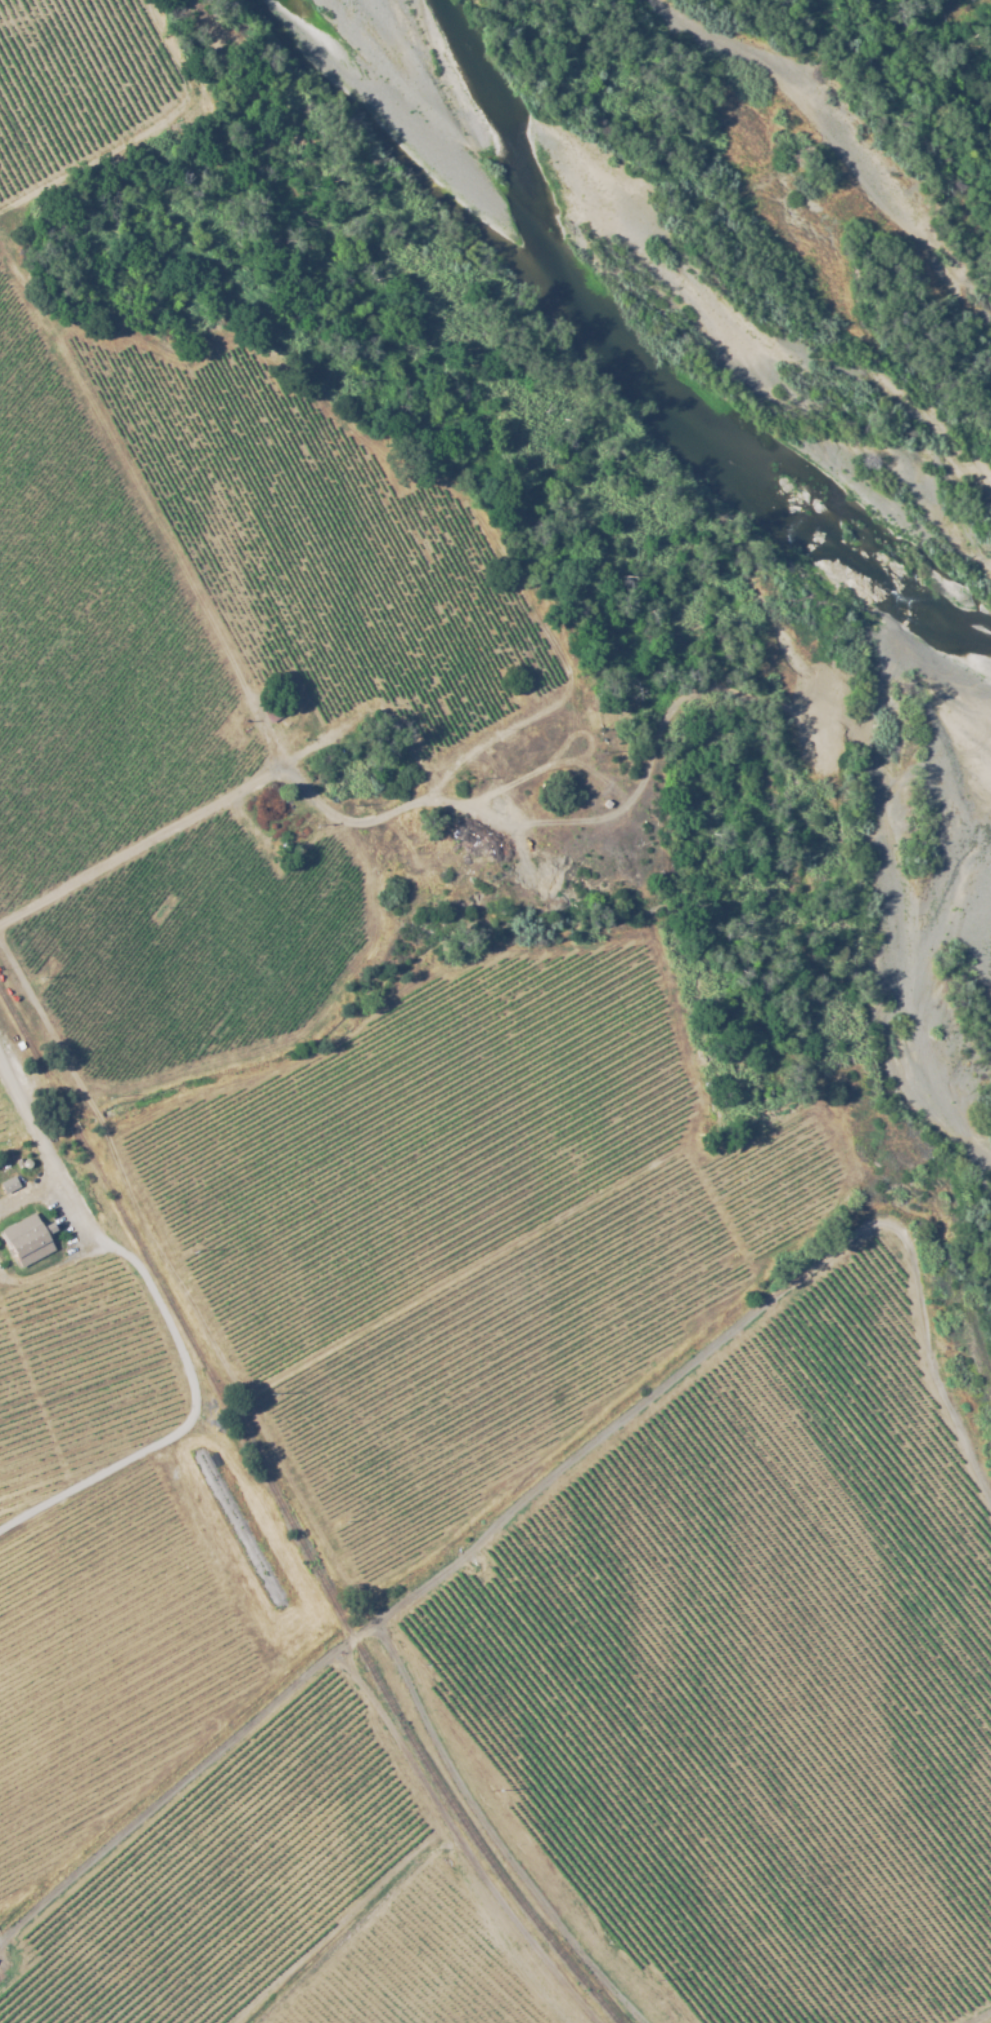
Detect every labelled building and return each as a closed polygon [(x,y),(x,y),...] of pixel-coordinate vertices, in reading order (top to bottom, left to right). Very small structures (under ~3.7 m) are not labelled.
[(4,1196),(0,1187),(0,1184),(14,1177),(19,1189),(4,1196)] [(1,1232),(34,1215),(41,1228),(52,1223),(57,1232),(46,1238),(53,1251),(20,1269),(1,1232)]
